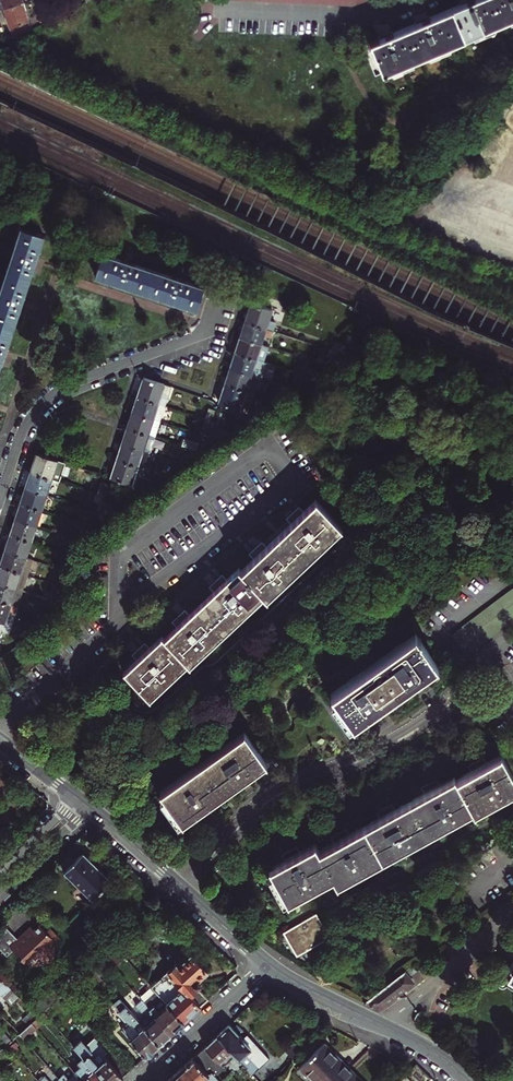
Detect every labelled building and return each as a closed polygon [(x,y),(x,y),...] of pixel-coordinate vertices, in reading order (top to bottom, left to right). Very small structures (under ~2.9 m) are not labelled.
[(13,39),(31,29),(26,12),(23,0),(22,0),(3,6),(13,39)] [(384,72),(512,17),(512,0),(469,0),(371,41),(384,72)] [(44,235),(22,228),(0,296),(0,371),(3,361),(7,350),(8,344),(19,311),(21,303),(23,297),(32,271),(35,262),(36,259),(44,235)] [(195,307),(202,285),(183,279),(121,259),(102,253),(95,275),(195,307)] [(271,308),(250,302),(248,310),(245,321),(265,327),(271,308)] [(242,328),(240,336),(260,343),(265,327),(245,321),(242,328)] [(260,343),(240,336),(237,344),(235,352),(256,359),(264,361),(269,346),(260,343)] [(232,360),(230,367),(251,374),(256,359),(235,352),(232,360)] [(251,374),(230,367),(228,374),(225,383),(246,390),(251,374)] [(140,388),(137,397),(159,403),(165,384),(143,377),(140,388)] [(246,390),(225,383),(222,392),(219,401),(241,408),(246,390)] [(174,387),(165,384),(159,403),(167,406),(174,387)] [(132,412),(162,422),(167,406),(159,403),(137,397),(135,405),(132,412)] [(129,421),(127,428),(157,438),(162,422),(132,412),(129,421)] [(157,438),(127,428),(124,436),(122,443),(152,452),(157,438)] [(152,452),(122,443),(119,452),(117,459),(139,466),(146,468),(152,452)] [(36,462),(33,470),(55,478),(63,480),(69,463),(39,453),(36,462)] [(139,466),(117,459),(115,465),(112,476),(133,483),(139,466)] [(28,487),(50,494),(55,478),(33,470),(30,479),(28,487)] [(25,495),(23,503),(45,510),(50,494),(28,487),(25,495)] [(161,634),(124,669),(151,698),(189,662),(191,664),(266,594),(268,596),(343,526),(316,496),(240,567),(238,565),(164,637),(161,634)] [(21,510),(18,518),(40,525),(45,510),(23,503),(21,510)] [(40,525),(18,518),(16,524),(13,534),(35,541),(40,525)] [(11,541),(8,549),(30,556),(35,541),(13,534),(11,541)] [(6,556),(3,564),(25,572),(30,556),(8,549),(6,556)] [(0,575),(0,581),(20,588),(25,572),(3,564),(1,573),(0,575)] [(0,581),(0,598),(15,603),(20,588),(0,581)] [(449,633),(465,654),(512,619),(512,588),(449,633)] [(0,598),(0,620),(2,621),(8,623),(15,603),(0,598)] [(421,629),(380,659),(403,691),(430,671),(444,661),(421,629)] [(338,689),(360,721),(371,713),(403,691),(380,659),(338,689)] [(246,731),(207,759),(231,792),(254,776),(270,764),(246,731)] [(466,771),(485,803),(487,805),(512,790),(512,749),(511,746),(485,760),(466,771)] [(207,759),(162,791),(186,824),(198,816),(231,792),(207,759)] [(442,781),(421,792),(442,828),(485,803),(466,771),(464,768),(442,781)] [(391,810),(374,819),(395,854),(442,828),(421,792),(391,810)] [(329,844),(346,872),(350,880),(395,854),(374,819),(345,836),(329,844)] [(346,872),(329,844),(325,836),(299,851),(280,862),(301,898),(346,872)] [(92,899),(111,880),(93,861),(83,851),(74,859),(69,854),(59,864),(92,899)] [(331,938),(319,915),(285,933),(297,956),(331,938)] [(49,929),(46,933),(40,927),(34,932),(31,928),(27,932),(22,936),(24,938),(19,942),(5,929),(0,933),(0,951),(4,956),(7,953),(9,956),(13,952),(24,964),(28,960),(31,963),(43,952),(53,951),(53,946),(59,940),(49,929)] [(127,943),(124,940),(118,946),(121,949),(127,943)] [(177,963),(170,970),(203,1005),(212,997),(201,984),(199,985),(197,983),(200,980),(209,971),(200,961),(193,953),(191,955),(189,952),(182,959),(184,962),(180,966),(177,963)] [(167,966),(170,970),(177,963),(180,966),(184,962),(182,959),(179,956),(167,966)] [(421,972),(418,968),(411,973),(414,977),(421,972)] [(154,985),(164,995),(187,1020),(195,1013),(203,1005),(170,970),(154,985)] [(416,984),(408,973),(407,974),(393,985),(387,990),(368,1004),(381,1010),(416,984)] [(498,982),(500,983),(501,983),(503,983),(504,983),(506,981),(506,980),(507,978),(507,977),(506,976),(506,975),(505,974),(503,973),(501,973),(500,973),(498,974),(497,976),(497,977),(497,979),(497,981),(498,982)] [(3,996),(13,988),(0,975),(0,992),(3,996)] [(187,1020),(164,995),(157,1001),(145,987),(143,989),(141,986),(137,990),(175,1031),(180,1026),(187,1020)] [(175,1031),(137,990),(132,994),(135,997),(133,998),(145,1012),(139,1017),(162,1043),(168,1037),(175,1031)] [(123,1029),(147,1056),(154,1050),(162,1043),(139,1017),(120,996),(112,1005),(125,1019),(127,1019),(131,1022),(123,1029)] [(45,1011),(40,1016),(33,1022),(38,1027),(50,1016),(45,1011)] [(33,1022),(21,1033),(28,1040),(40,1029),(38,1027),(33,1022)] [(225,1030),(219,1035),(236,1053),(254,1074),(272,1058),(249,1034),(244,1038),(231,1024),(225,1030)] [(236,1053),(219,1035),(215,1039),(207,1046),(222,1062),(224,1064),(236,1053)] [(99,1047),(94,1051),(84,1040),(77,1046),(83,1053),(108,1080),(120,1080),(125,1076),(99,1047)] [(297,1040),(285,1051),(291,1057),(303,1046),(297,1040)] [(130,1071),(104,1042),(99,1047),(125,1076),(130,1071)] [(318,1080),(337,1080),(348,1071),(332,1055),(335,1052),(326,1043),(303,1066),(318,1080)] [(195,1057),(215,1079),(222,1073),(216,1067),(222,1062),(207,1046),(201,1052),(195,1057)] [(341,1058),(335,1052),(332,1055),(348,1071),(351,1068),(341,1058)] [(83,1053),(77,1058),(84,1067),(78,1072),(86,1080),(108,1080),(83,1053)] [(177,1074),(183,1080),(217,1080),(215,1079),(195,1057),(188,1064),(177,1074)] [(73,1067),(61,1078),(62,1079),(64,1078),(66,1080),(68,1078),(70,1080),(78,1072),(73,1067)] [(348,1071),(357,1080),(364,1080),(359,1076),(351,1068),(348,1071)] [(348,1071),(337,1080),(357,1080),(348,1071)] [(42,1072),(37,1076),(42,1080),(51,1080),(42,1072)] [(78,1072),(70,1080),(68,1078),(66,1080),(64,1078),(62,1079),(64,1080),(86,1080),(78,1072)]
